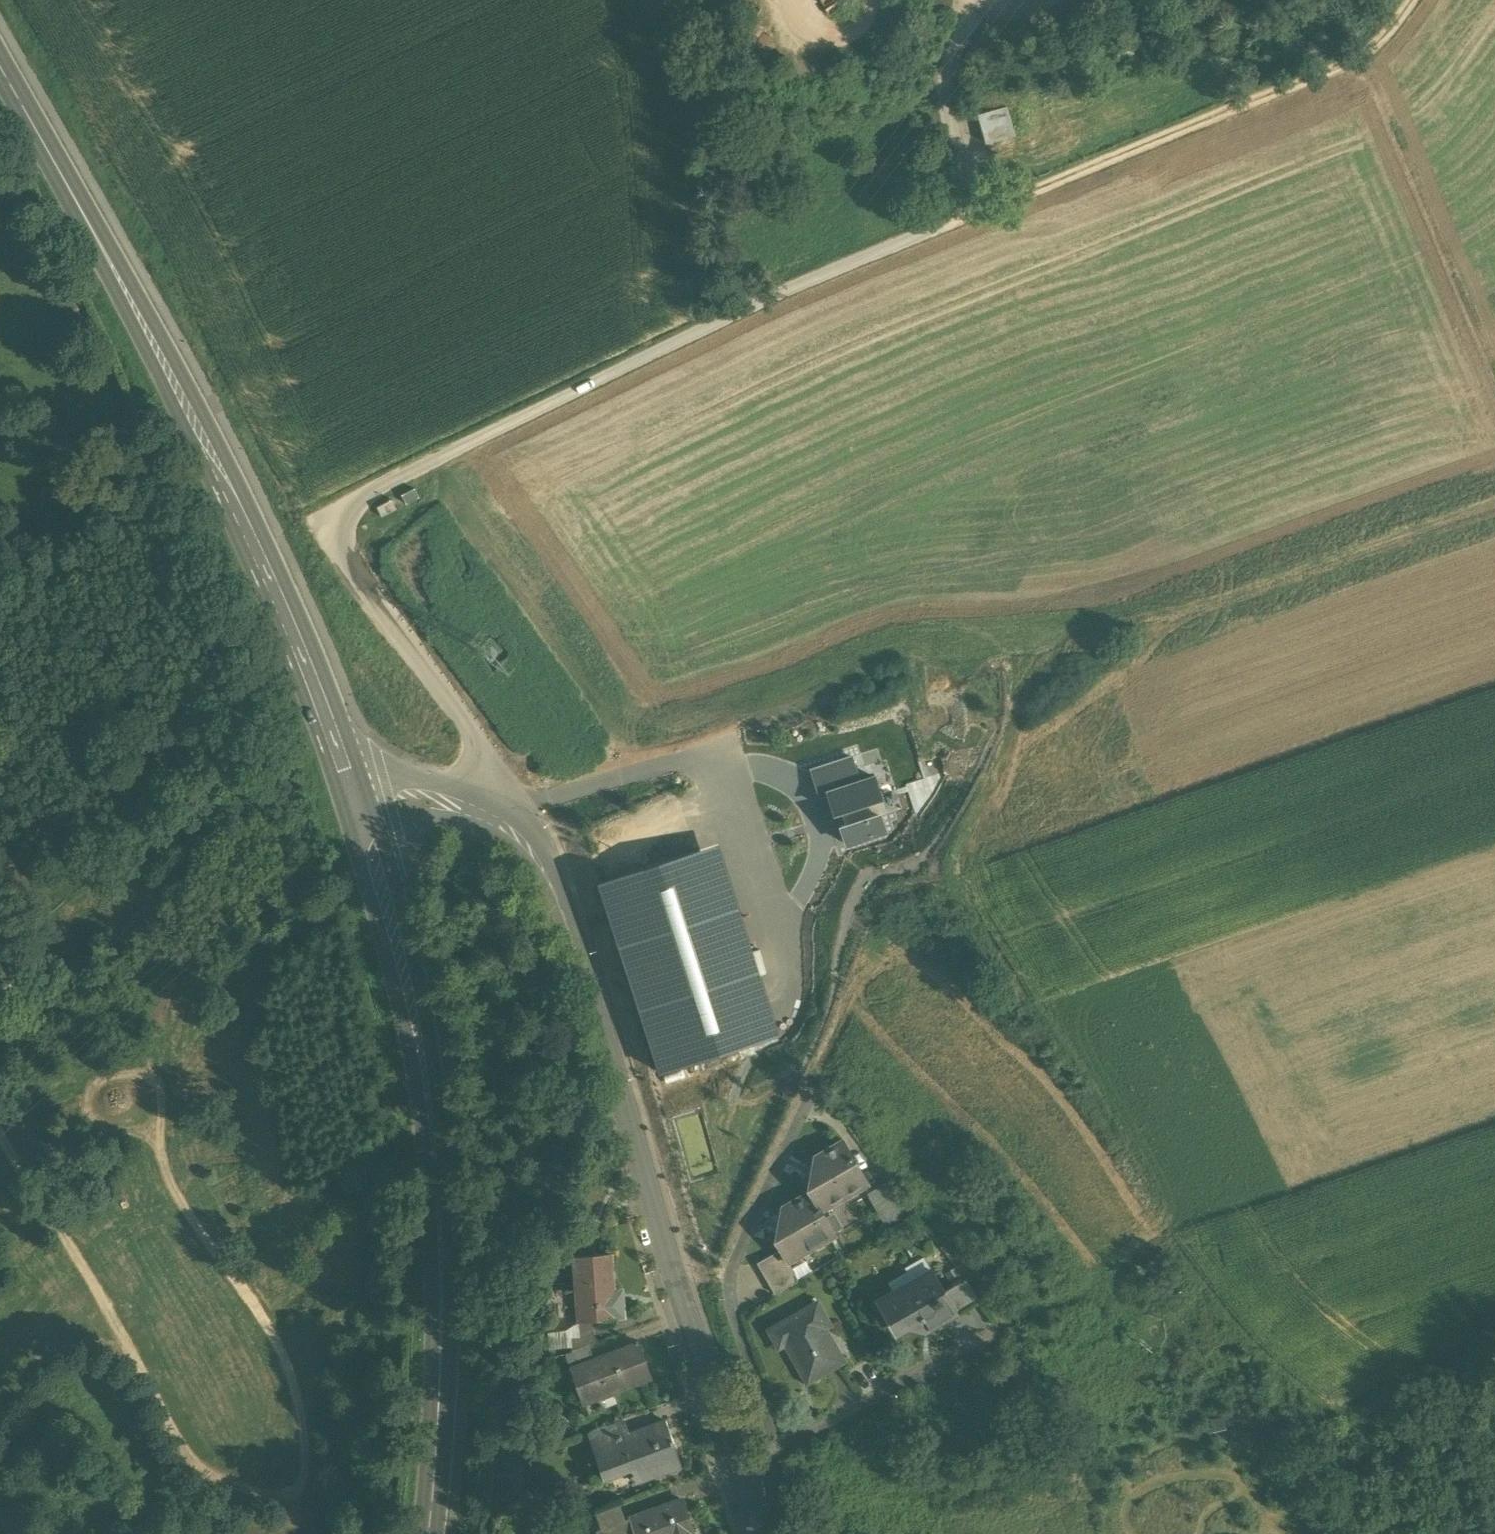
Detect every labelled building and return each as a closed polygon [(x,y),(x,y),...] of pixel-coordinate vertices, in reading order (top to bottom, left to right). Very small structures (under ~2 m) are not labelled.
[(1002,168),(991,171),(997,186),(1007,183),(1002,168)] [(420,497),(414,487),(401,494),(406,504),(420,497)] [(376,506),(382,517),(397,509),(392,498),(376,506)] [(870,772),(864,752),(853,755),(859,775),(870,772)] [(860,780),(852,757),(807,771),(817,800),(830,796),(828,791),(860,780)] [(849,849),(893,833),(874,775),(860,780),(828,791),(830,796),(849,849)] [(726,846),(605,884),(662,1077),(782,1035),(726,846)] [(843,1139),(812,1157),(819,1169),(817,1182),(807,1188),(809,1191),(810,1191),(821,1211),(821,1210),(869,1184),(843,1139)] [(890,1181),(870,1192),(890,1228),(916,1214),(890,1181)] [(809,1191),(778,1209),(785,1221),(783,1235),(773,1240),(780,1252),(787,1263),(788,1262),(835,1235),(821,1210),(821,1211),(810,1191),(809,1191)] [(780,1252),(756,1265),(773,1295),(798,1281),(788,1262),(787,1263),(780,1252)] [(610,1253),(575,1256),(580,1320),(615,1317),(613,1283),(610,1253)] [(930,1268),(880,1297),(899,1330),(920,1318),(926,1330),(955,1313),(943,1291),(930,1268)] [(965,1278),(943,1291),(955,1313),(980,1299),(965,1278)] [(628,1282),(613,1283),(615,1317),(630,1315),(628,1282)] [(817,1301),(769,1329),(779,1347),(786,1343),(807,1381),(843,1361),(823,1328),(830,1325),(817,1301)] [(592,1326),(568,1334),(572,1347),(588,1341),(596,1339),(592,1326)] [(593,1357),(588,1341),(572,1347),(564,1349),(570,1365),(593,1357)] [(609,1356),(603,1358),(602,1356),(594,1356),(593,1357),(570,1365),(583,1402),(584,1401),(583,1398),(611,1388),(613,1391),(651,1378),(638,1341),(614,1349),(608,1354),(609,1356)] [(597,1427),(603,1444),(634,1433),(628,1417),(597,1427)] [(634,1433),(603,1444),(616,1481),(637,1474),(639,1481),(684,1464),(668,1422),(634,1433)] [(607,1524),(625,1518),(639,1513),(634,1498),(602,1509),(607,1524)] [(663,1505),(661,1501),(652,1504),(653,1509),(639,1513),(625,1518),(629,1529),(633,1527),(635,1532),(641,1530),(643,1533),(690,1533),(694,1533),(683,1499),(663,1505)]
